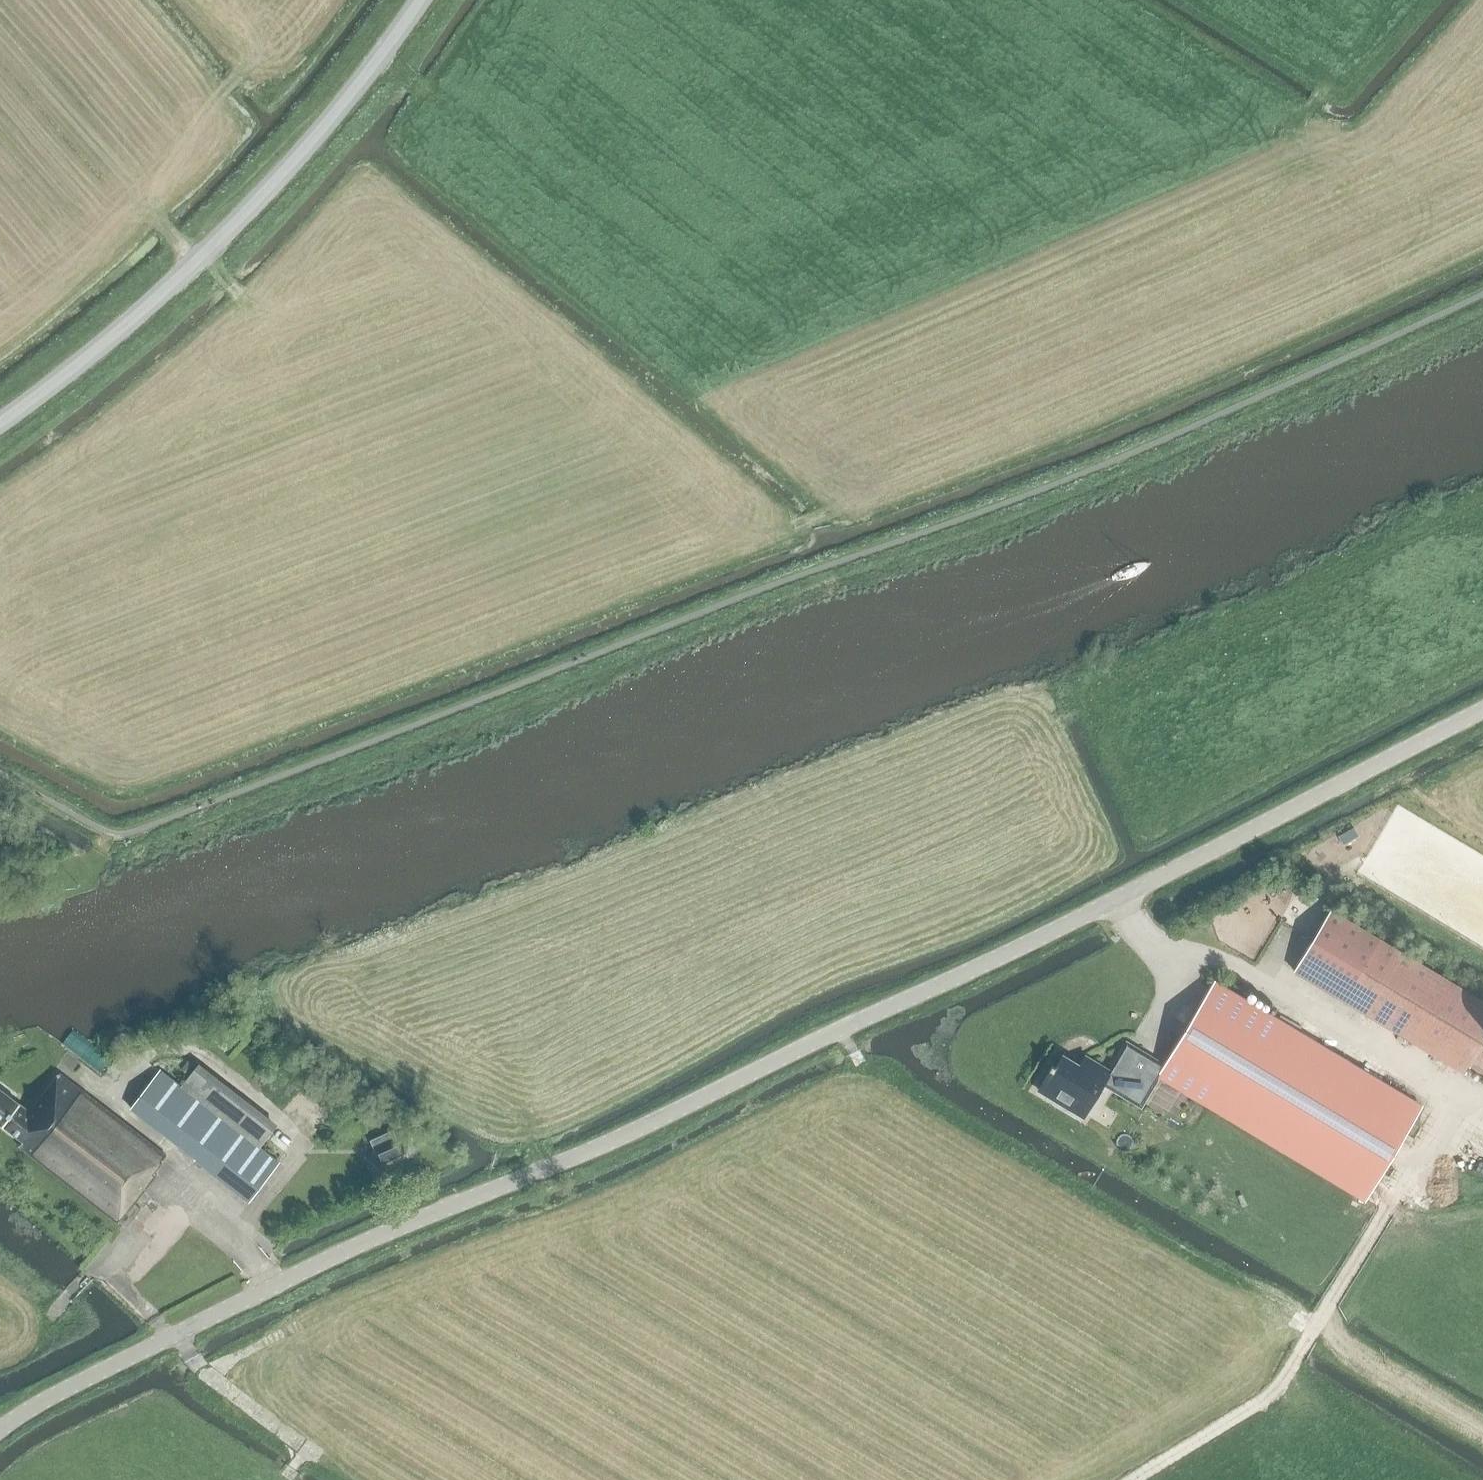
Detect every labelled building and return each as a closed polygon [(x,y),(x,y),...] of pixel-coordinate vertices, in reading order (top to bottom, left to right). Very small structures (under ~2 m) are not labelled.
[(1338,836),(1343,845),(1353,840),(1348,831),(1338,836)] [(1293,971),(1465,1074),(1482,1044),(1482,1002),(1330,910),(1293,971)] [(1053,1067),(1038,1091),(1084,1119),(1104,1086),(1141,1108),(1160,1077),(1367,1201),(1421,1110),(1213,985),(1164,1067),(1127,1045),(1110,1074),(1085,1059),(1080,1068),(1062,1058),(1056,1069),(1053,1067)] [(197,1161),(196,1162),(250,1205),(280,1167),(161,1073),(132,1110),(197,1161)] [(0,1089),(0,1124),(25,1143),(21,1147),(118,1225),(120,1222),(127,1227),(142,1207),(135,1202),(156,1176),(153,1174),(166,1157),(61,1074),(30,1113),(0,1089)] [(421,1161),(411,1137),(398,1142),(393,1130),(370,1140),(375,1153),(366,1157),(376,1181),(421,1161)]
